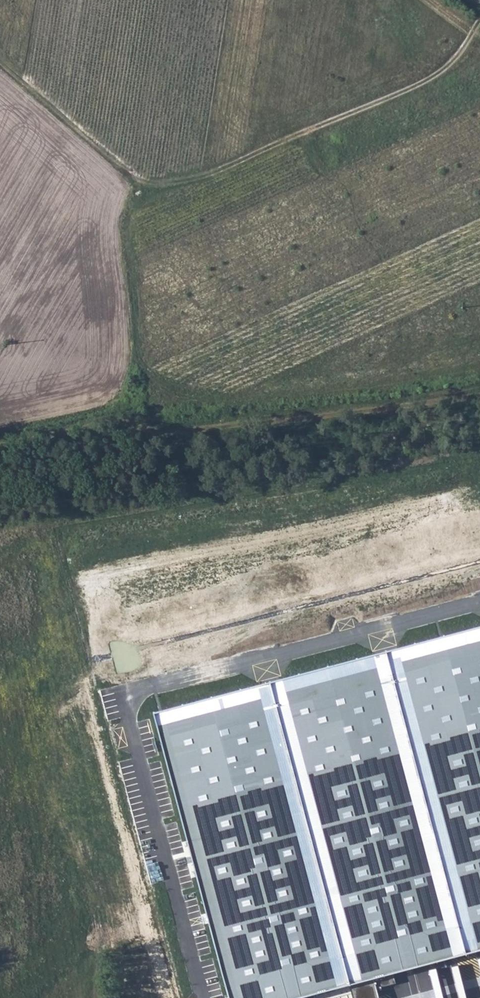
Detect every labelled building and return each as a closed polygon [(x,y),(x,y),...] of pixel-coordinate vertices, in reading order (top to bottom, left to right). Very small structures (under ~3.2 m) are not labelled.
[(156,708),(232,997),(275,997),(479,945),(479,624),(156,708)]
